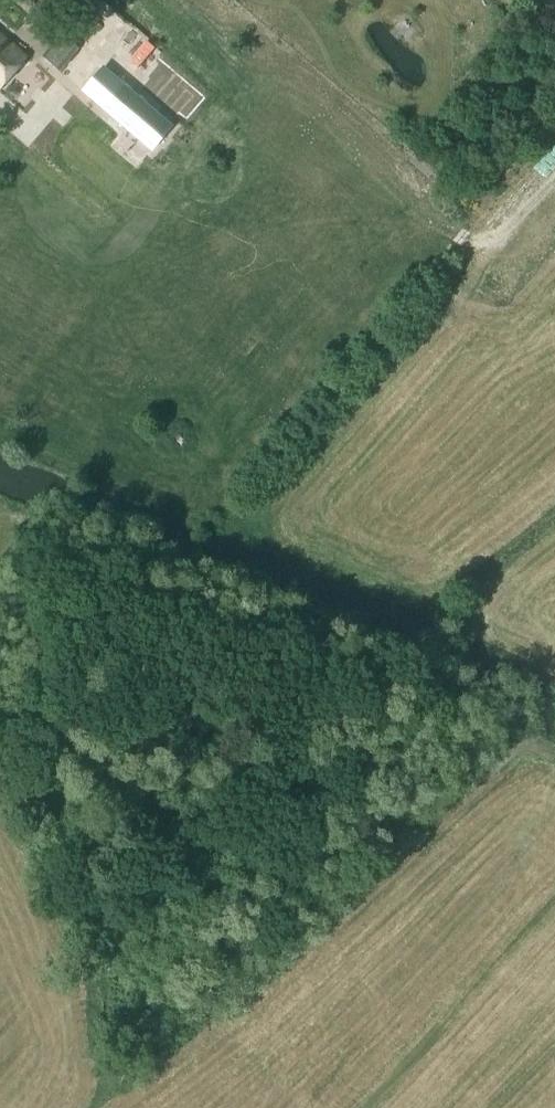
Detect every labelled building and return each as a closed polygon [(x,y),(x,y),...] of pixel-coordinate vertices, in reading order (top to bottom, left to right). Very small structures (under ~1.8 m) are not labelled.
[(31,63),(27,60),(28,59),(0,36),(0,92),(24,64),(28,67),(31,63)] [(68,61),(78,48),(62,36),(44,58),(60,71),(68,61)] [(127,127),(153,149),(171,128),(103,70),(85,90),(118,119),(120,116),(130,124),(127,127)]
